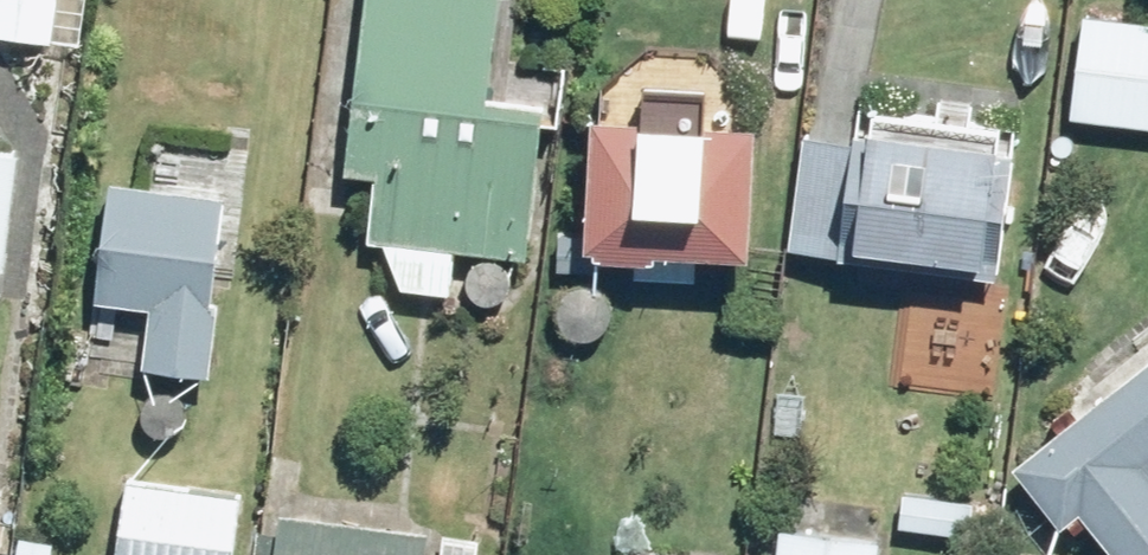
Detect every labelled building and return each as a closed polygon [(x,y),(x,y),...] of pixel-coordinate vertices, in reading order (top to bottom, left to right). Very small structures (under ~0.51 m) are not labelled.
[(54,45),(60,0),(0,0),(0,38),(54,45)] [(502,0),(370,0),(349,176),(379,178),(370,241),(383,243),(404,293),(452,299),(457,252),(532,261),(549,110),(490,104),(502,0)] [(1082,18),(1071,123),(1147,131),(1147,24),(1082,18)] [(658,257),(754,259),(758,128),(711,127),(710,134),(646,132),(646,123),(593,122),(588,237),(560,235),(559,272),(595,273),(595,262),(658,264),(658,257)] [(806,139),(789,251),(998,280),(1012,181),(995,177),(998,154),(874,136),(872,148),(806,139)] [(9,269),(22,158),(0,155),(0,268),(9,269)] [(100,305),(153,311),(145,371),(211,379),(219,308),(212,308),(226,201),(115,186),(100,305)] [(1116,554),(1147,554),(1147,365),(1016,472),(1063,529),(1082,514),(1116,554)] [(239,496),(128,482),(119,554),(232,554),(239,496)] [(976,504),(906,497),(902,530),(973,537),(976,504)] [(285,514),(283,537),(258,533),(255,554),(427,554),(430,532),(285,514)] [(881,547),(872,547),(875,530),(837,526),(834,542),(785,536),(783,554),(880,554),(881,547)] [(19,554),(52,554),(53,544),(21,538),(19,554)] [(481,543),(442,539),(440,554),(480,554),(481,543)]
